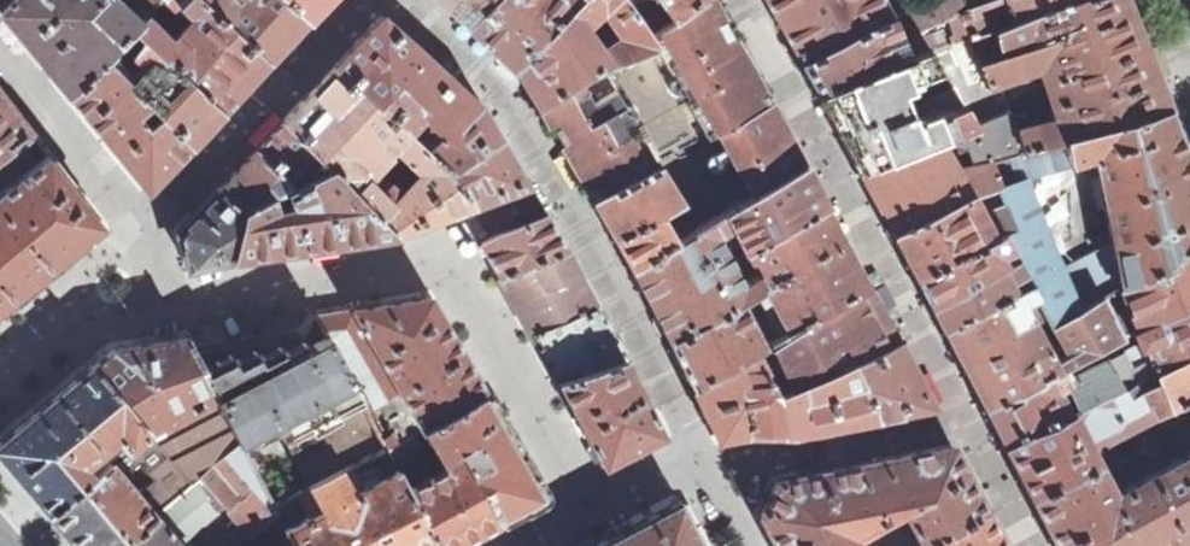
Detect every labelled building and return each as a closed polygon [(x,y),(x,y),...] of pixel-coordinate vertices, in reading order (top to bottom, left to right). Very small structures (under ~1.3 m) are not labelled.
[(58,82),(59,81),(69,94),(68,94),(69,95),(106,56),(132,29),(141,20),(134,14),(122,3),(119,0),(12,0),(2,12),(1,13),(2,14),(58,82)] [(132,29),(144,39),(199,88),(222,112),(267,64),(268,62),(202,0),(166,0),(179,12),(184,6),(194,16),(172,41),(162,33),(147,15),(141,20),(132,29)] [(142,6),(149,13),(161,0),(136,0),(142,6)] [(289,38),(291,39),(308,21),(308,20),(287,0),(202,0),(268,62),(286,43),(285,42),(289,38)] [(308,20),(327,0),(287,0),(308,20)] [(469,27),(495,0),(440,0),(469,27)] [(516,71),(580,0),(495,0),(469,27),(516,71)] [(655,43),(629,6),(625,0),(580,0),(516,71),(517,72),(519,71),(523,77),(521,78),(523,80),(524,79),(534,95),(532,97),(538,107),(593,70),(655,43)] [(769,101),(742,52),(714,0),(700,0),(668,20),(656,0),(638,0),(629,6),(655,43),(593,70),(538,107),(539,109),(540,108),(568,157),(593,198),(655,165),(657,164),(638,128),(643,125),(658,152),(688,136),(692,143),(699,139),(681,105),(686,102),(706,137),(717,132),(769,101)] [(700,0),(656,0),(668,20),(700,0)] [(890,17),(881,0),(766,0),(801,62),(890,17)] [(985,1),(985,0),(924,0),(897,12),(908,35),(948,17),(969,8),(969,7),(985,1)] [(1167,108),(1142,41),(1126,0),(1075,0),(1041,11),(996,29),(967,39),(984,88),(985,89),(998,84),(1007,104),(1008,108),(1044,84),(1056,119),(1015,128),(1021,152),(1167,108)] [(985,1),(996,29),(1041,11),(1075,0),(987,0),(985,1)] [(969,8),(948,17),(957,42),(967,39),(996,29),(985,1),(969,7),(969,8)] [(142,6),(134,14),(141,20),(147,15),(149,13),(142,6)] [(450,172),(499,137),(479,103),(431,59),(382,14),(356,42),(335,65),(389,117),(408,131),(423,117),(429,123),(424,127),(431,134),(432,132),(438,138),(427,149),(450,172)] [(811,80),(818,93),(900,63),(909,59),(902,43),(879,54),(873,40),(897,30),(892,16),(890,17),(801,62),(811,80)] [(932,110),(944,136),(950,133),(954,131),(952,125),(1007,104),(998,84),(985,89),(984,88),(976,91),(972,91),(968,91),(965,89),(962,86),(949,45),(957,42),(948,17),(908,35),(900,38),(902,43),(909,59),(900,63),(909,87),(899,90),(910,120),(917,117),(917,116),(932,110)] [(132,29),(106,56),(132,83),(145,70),(132,56),(144,39),(132,29)] [(161,114),(191,146),(222,112),(199,88),(144,39),(132,56),(145,70),(132,83),(152,105),(161,114)] [(967,39),(957,42),(949,45),(962,86),(965,89),(968,91),(972,91),(976,91),(984,88),(967,39)] [(106,56),(69,95),(147,191),(191,146),(161,114),(149,125),(141,115),(152,105),(132,83),(106,56)] [(852,158),(859,169),(939,138),(944,136),(932,110),(917,116),(917,117),(910,120),(899,90),(909,87),(900,63),(818,93),(834,124),(852,158)] [(332,164),(397,234),(427,222),(456,212),(470,206),(461,183),(450,172),(427,149),(408,131),(389,117),(335,65),(306,96),(284,120),(330,165),(332,164)] [(31,132),(0,92),(0,155),(31,132)] [(741,200),(803,165),(769,101),(717,132),(736,166),(726,171),(741,200)] [(952,125),(954,131),(1008,108),(1007,104),(952,125)] [(966,146),(972,163),(1010,154),(1021,152),(1015,128),(1008,108),(954,131),(950,133),(956,149),(966,146)] [(1050,326),(1100,297),(1119,286),(1189,245),(1189,170),(1167,108),(1021,152),(1010,154),(1016,178),(996,185),(1003,200),(990,205),(997,219),(1004,234),(1012,249),(1017,259),(1024,274),(1029,284),(1043,311),(1050,326)] [(284,120),(257,149),(292,183),(330,165),(284,120)] [(470,206),(526,184),(499,137),(450,172),(461,183),(470,206)] [(859,169),(894,234),(962,198),(971,195),(996,185),(1016,178),(1010,154),(972,163),(965,166),(960,158),(952,162),(939,138),(859,169)] [(257,149),(217,190),(246,206),(292,183),(257,149)] [(103,223),(49,154),(0,192),(0,310),(103,223)] [(355,240),(397,234),(332,164),(330,165),(292,183),(246,206),(235,258),(336,243),(355,240)] [(593,198),(631,266),(693,229),(686,218),(666,230),(657,213),(676,202),(655,165),(593,198)] [(741,200),(725,210),(733,225),(744,246),(824,203),(803,165),(741,200)] [(481,243),(544,214),(526,184),(470,206),(456,212),(476,245),(481,243)] [(188,269),(235,258),(246,206),(217,190),(177,231),(188,269)] [(916,278),(993,240),(985,224),(997,219),(990,205),(979,211),(971,195),(962,198),(894,234),(901,247),(916,278)] [(780,336),(868,287),(824,203),(744,246),(759,273),(767,288),(758,294),(763,304),(773,298),(785,321),(775,327),(780,336)] [(653,310),(669,342),(741,303),(758,294),(767,288),(759,273),(743,282),(717,234),(733,225),(725,210),(693,229),(631,266),(654,310),(653,310)] [(499,275),(564,248),(544,214),(481,243),(499,275)] [(930,303),(1005,265),(1000,255),(1012,249),(1004,234),(993,240),(916,278),(930,303)] [(1189,302),(1189,245),(1119,286),(1137,328),(1189,302)] [(533,336),(598,308),(564,248),(499,275),(533,336)] [(943,327),(1013,292),(1008,283),(1024,274),(1017,259),(1005,265),(930,303),(943,327)] [(943,327),(984,406),(1062,365),(1068,361),(1065,354),(1053,361),(1030,318),(1043,311),(1029,284),(1013,292),(943,327)] [(783,371),(792,391),(851,364),(897,341),(868,287),(780,336),(770,341),(778,357),(773,360),(779,373),(783,371)] [(430,296),(356,308),(331,312),(315,315),(322,329),(325,328),(384,444),(385,448),(415,431),(420,428),(424,426),(427,424),(484,391),(430,296)] [(1050,326),(1065,354),(1068,361),(1121,335),(1100,297),(1050,326)] [(1137,328),(1133,330),(1138,341),(1108,357),(1122,385),(1135,379),(1151,371),(1189,353),(1189,302),(1137,328)] [(693,386),(694,387),(756,350),(762,346),(756,334),(741,303),(669,342),(692,386),(693,386)] [(533,336),(557,381),(625,360),(628,359),(598,308),(533,336)] [(768,328),(756,334),(762,346),(770,341),(780,336),(775,327),(770,317),(764,321),(768,328)] [(305,338),(198,358),(238,439),(239,442),(241,441),(272,502),(384,444),(325,328),(322,329),(305,338)] [(111,347),(93,363),(148,433),(189,483),(238,439),(198,358),(187,335),(179,336),(111,347)] [(876,418),(933,408),(897,341),(851,364),(876,418)] [(776,398),(778,397),(756,350),(694,387),(710,419),(720,438),(746,432),(763,433),(783,433),(776,398)] [(1151,371),(1155,380),(1139,388),(1152,415),(1155,414),(1184,400),(1189,397),(1189,353),(1151,371)] [(1122,385),(1108,357),(1068,377),(1072,384),(1068,386),(1070,391),(1077,407),(1122,385)] [(580,424),(603,466),(658,437),(663,434),(648,406),(625,360),(557,381),(580,424)] [(48,511),(93,473),(84,462),(118,435),(129,447),(148,433),(93,363),(0,441),(0,454),(48,511)] [(862,420),(876,418),(851,364),(792,391),(778,397),(776,398),(783,433),(792,433),(801,433),(812,431),(863,421),(862,420)] [(1000,437),(1003,443),(1060,416),(1066,412),(1059,397),(1070,391),(1068,386),(1072,384),(1068,377),(1062,365),(984,406),(1000,437)] [(1066,412),(1060,416),(1079,453),(1152,415),(1139,388),(1135,379),(1122,385),(1077,407),(1066,412)] [(461,448),(500,521),(541,498),(542,496),(543,493),(542,491),(506,430),(504,430),(498,421),(499,418),(484,391),(427,424),(430,431),(444,457),(461,448)] [(1155,414),(1163,429),(1189,416),(1189,410),(1184,400),(1155,414)] [(1031,496),(1087,467),(1079,453),(1060,416),(1003,443),(1031,496)] [(427,424),(424,426),(420,428),(423,434),(430,431),(427,424)] [(429,460),(415,431),(385,448),(400,475),(429,460)] [(139,492),(155,513),(189,483),(148,433),(129,447),(112,460),(131,483),(136,478),(130,470),(140,461),(154,479),(139,492)] [(276,509),(272,502),(241,441),(239,442),(238,439),(189,483),(155,513),(114,545),(197,545),(188,535),(224,503),(236,516),(227,524),(240,539),(276,509)] [(987,510),(952,443),(877,459),(877,460),(863,462),(775,481),(759,514),(776,545),(860,545),(854,535),(904,507),(924,544),(987,510)] [(406,486),(400,475),(385,448),(384,444),(272,502),(276,509),(295,545),(434,545),(406,486)] [(500,521),(461,448),(444,457),(447,465),(406,486),(434,545),(452,545),(500,521)] [(1057,545),(1176,545),(1189,539),(1189,450),(1110,492),(1095,463),(1087,467),(1031,496),(1055,543),(1057,545)] [(78,545),(114,545),(155,513),(139,492),(131,483),(112,460),(110,458),(93,473),(48,511),(78,545)] [(702,544),(678,499),(602,540),(605,545),(703,545),(702,544)] [(276,509),(240,539),(232,545),(262,545),(267,544),(268,545),(295,545),(276,509)] [(987,510),(924,544),(925,545),(1006,545),(987,510)]
